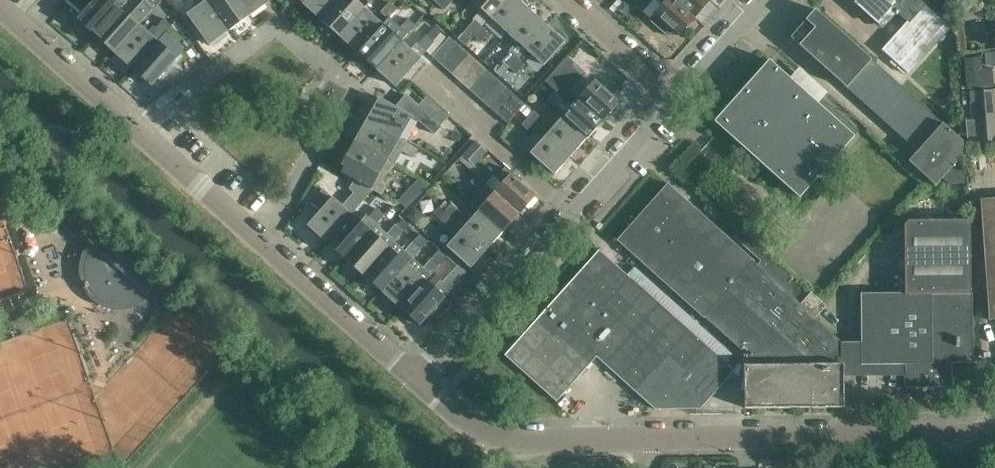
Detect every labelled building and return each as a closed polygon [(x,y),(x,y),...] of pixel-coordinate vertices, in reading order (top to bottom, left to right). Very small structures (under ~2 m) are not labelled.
[(96,36),(127,1),(126,0),(94,0),(77,19),(96,36)] [(96,36),(114,52),(161,0),(144,0),(131,16),(122,8),(128,1),(127,1),(96,36)] [(114,52),(133,69),(172,25),(165,18),(157,28),(154,25),(148,32),(140,25),(155,8),(162,0),(161,0),(114,52)] [(206,38),(211,44),(231,29),(210,0),(207,0),(188,13),(206,38)] [(231,29),(251,15),(240,0),(210,0),(231,29)] [(251,15),(271,0),(240,0),(251,15)] [(304,3),(322,19),(340,0),(306,0),(304,3)] [(322,19),(341,36),(365,8),(356,0),(340,0),(322,19)] [(437,4),(445,11),(454,0),(441,0),(437,4)] [(505,0),(473,0),(472,1),(482,9),(473,19),(474,21),(481,27),(482,26),(490,17),(505,0)] [(490,17),(508,32),(512,28),(529,8),(520,0),(505,0),(490,17)] [(670,36),(675,31),(680,35),(696,17),(677,0),(667,0),(651,18),(670,36)] [(696,17),(711,0),(677,0),(696,17)] [(896,38),(887,48),(912,70),(949,28),(924,6),(922,9),(912,0),(859,0),(856,3),(884,27),(895,14),(898,16),(900,14),(910,23),(896,38)] [(629,4),(625,1),(619,8),(626,14),(629,10),(629,4)] [(398,9),(390,2),(381,12),(389,20),(398,9)] [(365,8),(341,36),(359,52),(384,25),(365,8)] [(529,8),(512,28),(508,32),(518,41),(509,51),(510,52),(502,62),(509,68),(547,24),(529,8)] [(816,9),(791,37),(827,70),(830,67),(846,81),(843,84),(847,87),(872,59),(816,9)] [(417,26),(409,18),(399,29),(407,36),(417,26)] [(467,30),(473,36),(481,27),(474,21),(467,30)] [(547,24),(509,68),(517,74),(526,65),(519,58),(527,49),(544,65),(566,41),(547,24)] [(172,25),(133,69),(152,86),(177,58),(195,45),(189,37),(178,44),(168,49),(159,41),(164,36),(170,42),(179,31),(172,25)] [(384,25),(359,52),(377,69),(402,41),(384,25)] [(481,27),(473,36),(481,43),(490,33),(482,26),(481,27)] [(402,41),(377,69),(396,86),(421,58),(426,53),(427,51),(434,57),(449,39),(442,33),(434,41),(428,35),(419,44),(417,43),(411,49),(402,41)] [(451,37),(449,39),(434,57),(443,65),(460,46),(451,37)] [(460,46),(443,65),(453,73),(470,54),(460,46)] [(470,54),(453,73),(461,81),(478,62),(470,54)] [(715,120),(716,121),(800,196),(859,129),(822,96),(817,102),(769,59),(715,120)] [(963,141),(872,59),(847,87),(918,151),(909,161),(936,185),(942,178),(949,185),(965,184),(967,161),(961,156),(963,141)] [(478,62),(461,81),(471,89),(488,70),(478,62)] [(488,70),(471,89),(480,97),(497,78),(488,70)] [(577,84),(567,75),(560,82),(570,91),(577,84)] [(497,78),(480,97),(489,106),(506,87),(497,78)] [(596,81),(579,99),(603,120),(620,102),(596,81)] [(570,91),(560,82),(554,89),(564,99),(570,91)] [(506,87),(489,106),(499,114),(516,96),(506,87)] [(381,98),(368,120),(400,138),(412,117),(422,124),(435,135),(442,127),(418,106),(419,105),(407,95),(397,107),(381,98)] [(516,96),(499,114),(509,123),(526,104),(516,96)] [(579,99),(563,117),(587,138),(603,120),(579,99)] [(973,103),(970,103),(972,120),(965,120),(967,140),(977,139),(977,144),(994,143),(994,112),(994,101),(973,103)] [(528,118),(538,127),(545,120),(535,111),(528,118)] [(563,117),(547,135),(571,156),(587,138),(563,117)] [(528,118),(522,125),(532,134),(538,127),(528,118)] [(419,149),(400,138),(368,120),(356,142),(395,164),(402,152),(414,158),(419,149)] [(555,175),(571,156),(547,135),(531,154),(555,175)] [(461,174),(471,183),(480,191),(493,177),(484,168),(481,171),(475,165),(488,151),(475,140),(458,159),(467,167),(461,174)] [(395,164),(356,142),(344,164),(346,165),(342,172),(373,190),(382,195),(386,188),(385,184),(382,182),(387,174),(391,172),(395,164)] [(311,203),(320,211),(308,225),(327,243),(352,214),(373,191),(373,190),(342,172),(341,173),(354,181),(349,189),(354,193),(343,205),(324,188),(311,203)] [(512,175),(496,193),(519,214),(536,196),(512,175)] [(668,185),(619,240),(705,316),(754,261),(668,185)] [(519,214),(496,193),(480,211),(503,232),(519,214)] [(980,200),(989,322),(994,322),(994,199),(980,200)] [(487,250),(464,229),(434,203),(429,209),(447,225),(445,228),(456,238),(447,247),(471,269),(487,250)] [(367,215),(361,222),(352,214),(327,243),(345,259),(371,231),(384,217),(375,209),(368,216),(367,215)] [(503,232),(480,211),(464,229),(487,250),(503,232)] [(385,232),(380,238),(371,231),(345,259),(364,276),(389,247),(404,231),(402,230),(408,223),(402,219),(396,225),(395,224),(387,233),(385,232)] [(905,225),(906,293),(862,294),(862,365),(904,364),(905,388),(952,387),(952,363),(974,363),(973,293),(972,293),(971,220),(909,221),(905,225)] [(762,261),(758,265),(817,317),(827,305),(741,230),(735,237),(762,261)] [(161,279),(106,231),(93,247),(90,252),(87,258),(85,262),(85,272),(85,276),(86,281),(87,285),(90,289),(93,293),(97,297),(101,300),(105,303),(110,304),(114,305),(119,306),(124,306),(129,305),(135,303),(139,301),(143,297),(146,294),(148,295),(161,279)] [(414,240),(399,256),(389,247),(364,276),(382,292),(408,264),(422,248),(414,240)] [(401,309),(427,280),(447,257),(439,250),(418,273),(408,264),(382,292),(401,309)] [(628,275),(600,250),(506,355),(557,401),(597,356),(656,408),(701,408),(735,371),(725,362),(732,355),(634,268),(628,275)] [(746,406),(845,405),(844,361),(843,361),(842,340),(817,317),(758,265),(754,261),(705,316),(745,351),(746,406)] [(427,280),(401,309),(420,326),(446,297),(445,297),(466,273),(459,267),(444,284),(442,282),(436,289),(427,280)]
